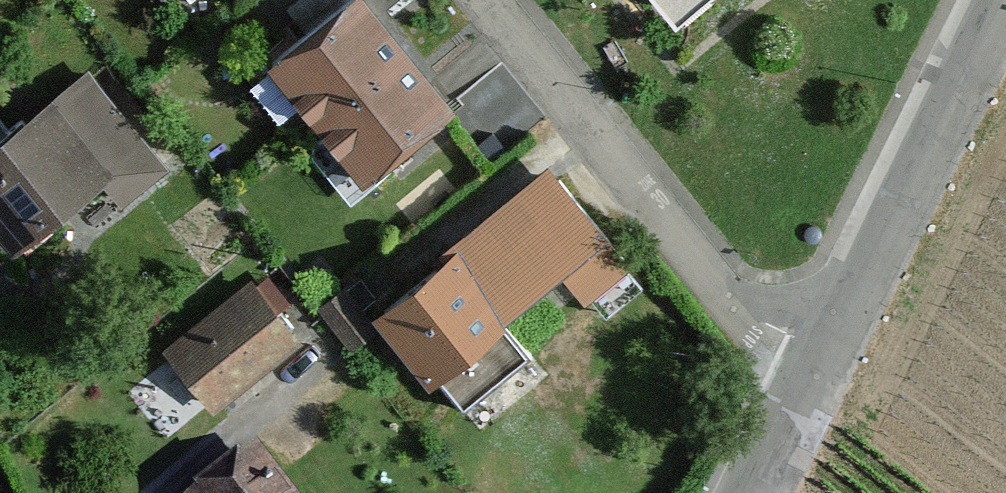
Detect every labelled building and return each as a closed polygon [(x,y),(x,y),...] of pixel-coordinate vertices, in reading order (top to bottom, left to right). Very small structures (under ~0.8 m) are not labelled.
[(265,73),(363,191),(455,114),(360,0),(354,0),(265,73)] [(674,33),(716,0),(648,0),(674,33)] [(0,153),(0,244),(15,265),(115,196),(125,210),(169,179),(102,82),(0,153)] [(442,254),(369,320),(429,396),(612,248),(549,168),(442,254)] [(264,282),(171,345),(212,407),(306,345),(264,282)] [(206,492),(299,492),(266,448),(206,492)]
